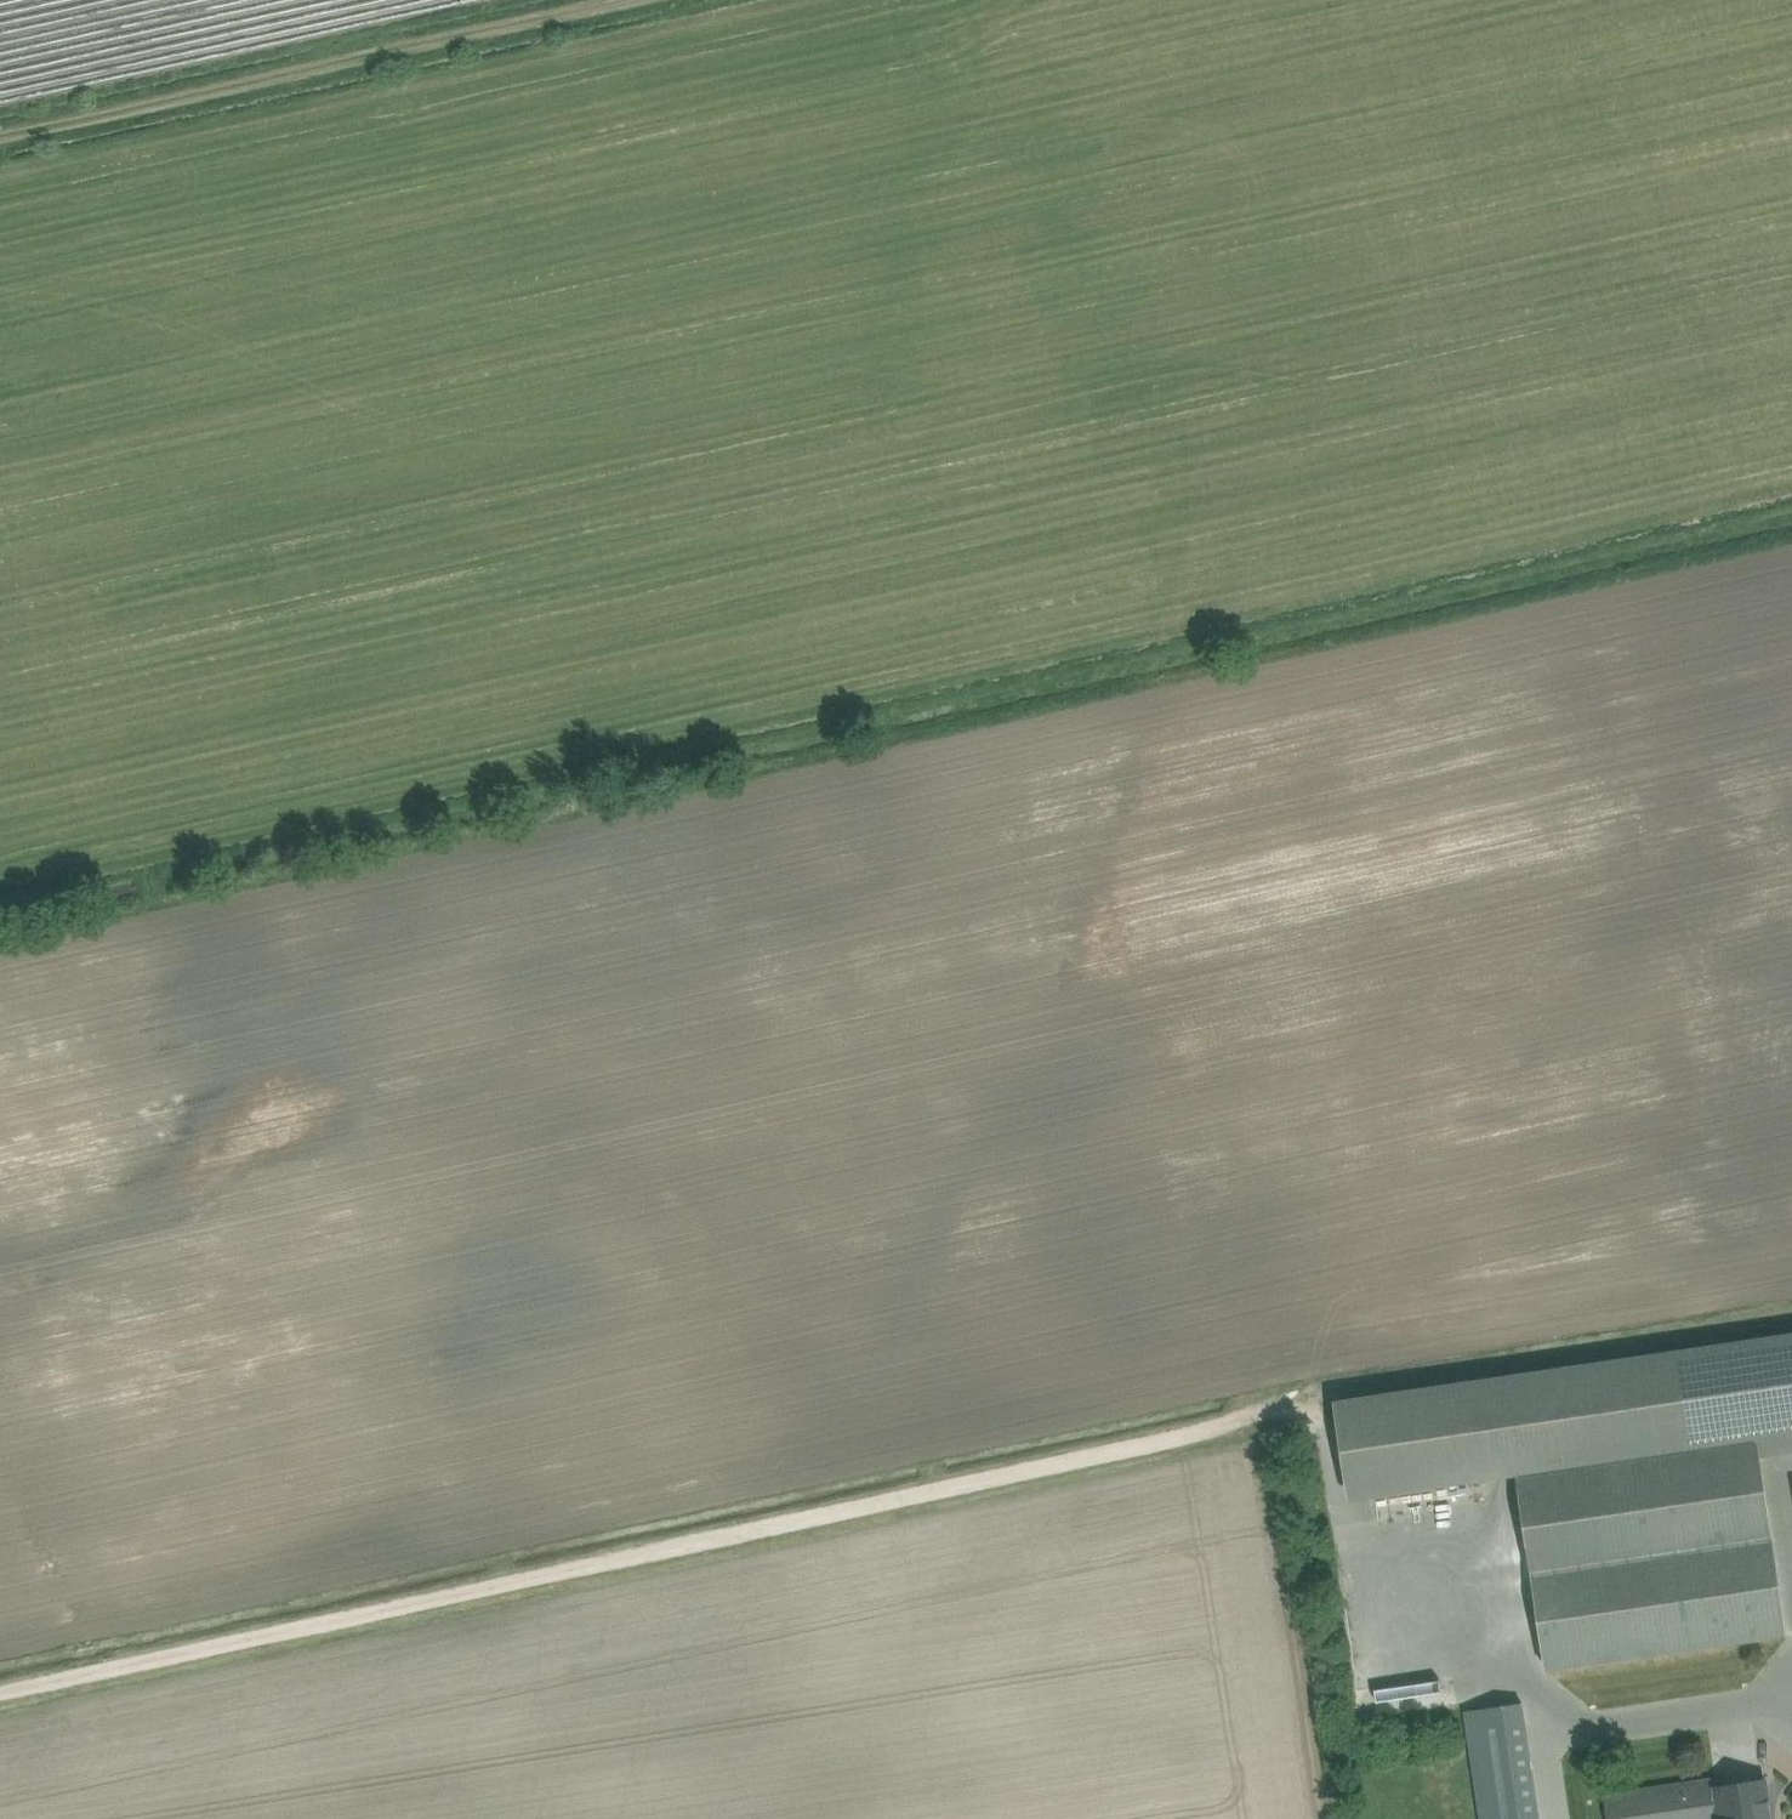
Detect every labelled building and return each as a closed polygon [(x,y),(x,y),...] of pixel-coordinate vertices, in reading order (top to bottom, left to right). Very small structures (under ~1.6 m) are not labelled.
[(1762,1458),(1791,1453),(1791,1334),(1335,1402),(1350,1501),(1518,1476),(1521,1498),(1762,1458)] [(1789,1637),(1762,1458),(1521,1498),(1547,1673),(1789,1637)] [(1452,1676),(1386,1680),(1387,1694),(1452,1690),(1452,1676)] [(1465,1713),(1481,1818),(1543,1818),(1525,1704),(1465,1713)] [(1717,1784),(1716,1781),(1606,1799),(1609,1818),(1773,1818),(1768,1787),(1767,1778),(1717,1786),(1717,1784)]
